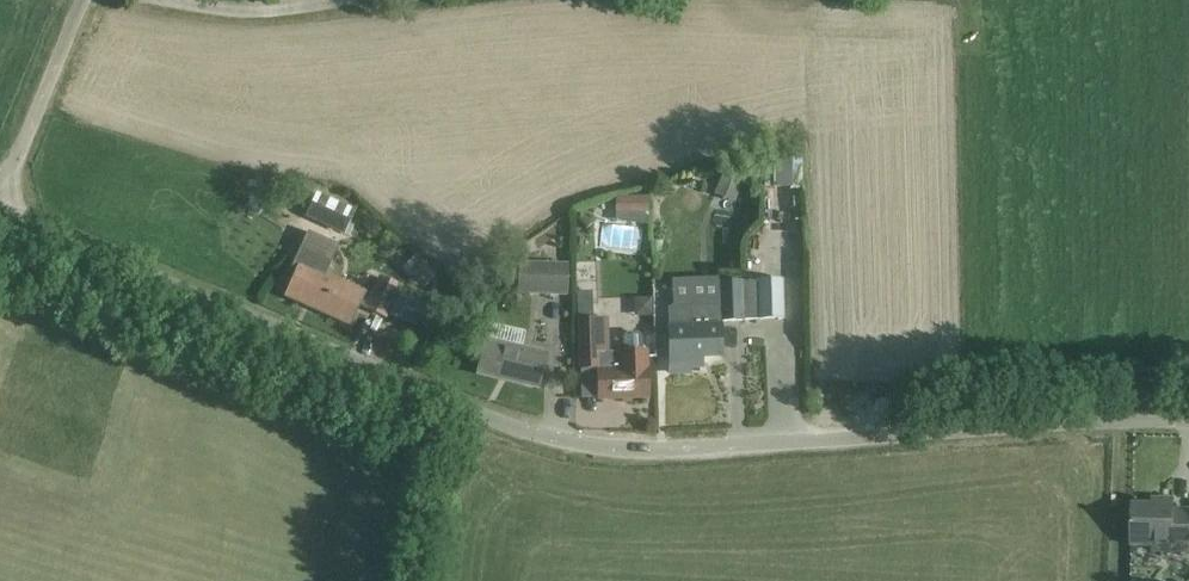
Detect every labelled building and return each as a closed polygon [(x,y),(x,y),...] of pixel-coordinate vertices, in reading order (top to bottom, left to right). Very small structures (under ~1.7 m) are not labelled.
[(718,187),(737,195),(743,180),(724,172),(718,187)] [(322,196),(314,194),(296,212),(311,227),(317,222),(321,226),(334,214),(329,210),(333,207),(322,196)] [(649,198),(621,197),(615,199),(615,215),(649,216),(649,198)] [(568,265),(517,263),(517,295),(567,297),(568,265)] [(373,296),(301,264),(286,297),(349,325),(358,305),(385,316),(398,286),(381,278),(373,296)] [(784,319),(783,280),(756,280),(756,282),(723,282),(717,282),(718,299),(690,300),(690,307),(668,308),(670,368),(691,368),(691,358),(721,357),(720,320),(784,319)] [(600,354),(599,320),(577,320),(579,369),(582,368),(582,370),(583,370),(583,375),(598,374),(599,399),(648,398),(646,352),(642,352),(641,338),(637,334),(627,334),(623,339),(623,353),(600,354)] [(546,354),(485,340),(477,374),(538,388),(546,354)] [(1152,499),(1152,505),(1132,505),(1131,546),(1170,547),(1170,552),(1188,552),(1188,511),(1173,511),(1173,499),(1152,499)]
